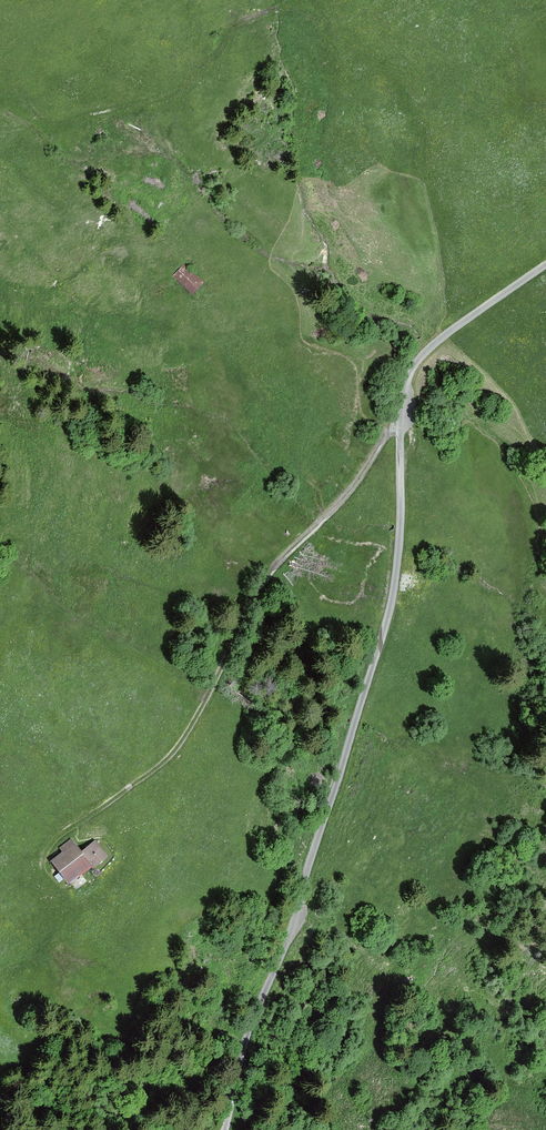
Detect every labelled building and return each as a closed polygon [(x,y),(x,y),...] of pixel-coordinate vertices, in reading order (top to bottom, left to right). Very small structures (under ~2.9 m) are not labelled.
[(185,264),(173,276),(193,295),(205,283),(185,264)] [(50,861),(68,883),(91,864),(94,868),(108,856),(95,840),(82,850),(71,837),(58,848),(61,852),(50,861)]
